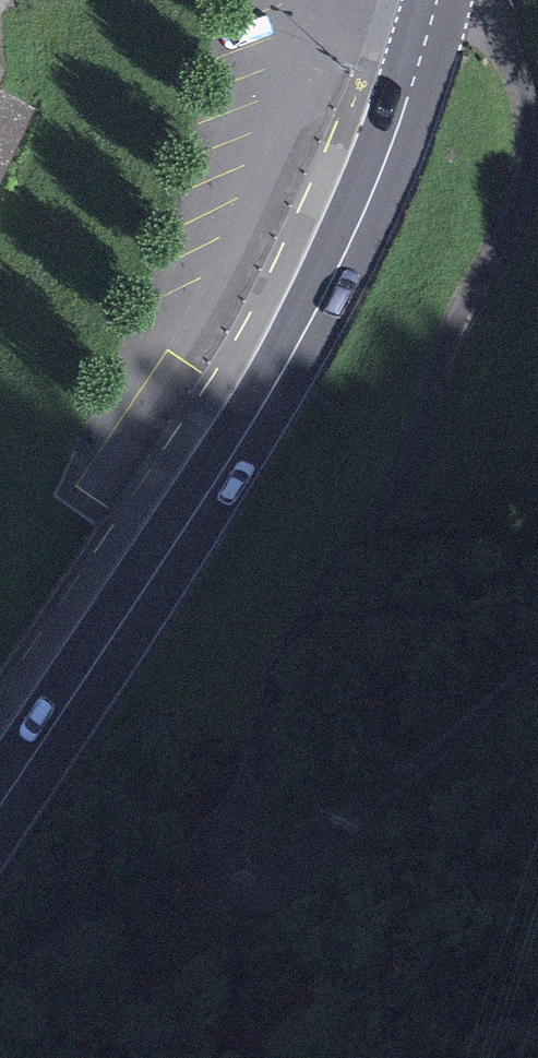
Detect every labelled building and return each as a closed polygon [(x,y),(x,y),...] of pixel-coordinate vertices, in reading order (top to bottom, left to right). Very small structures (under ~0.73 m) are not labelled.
[(32,119),(0,104),(0,189),(32,119)]
